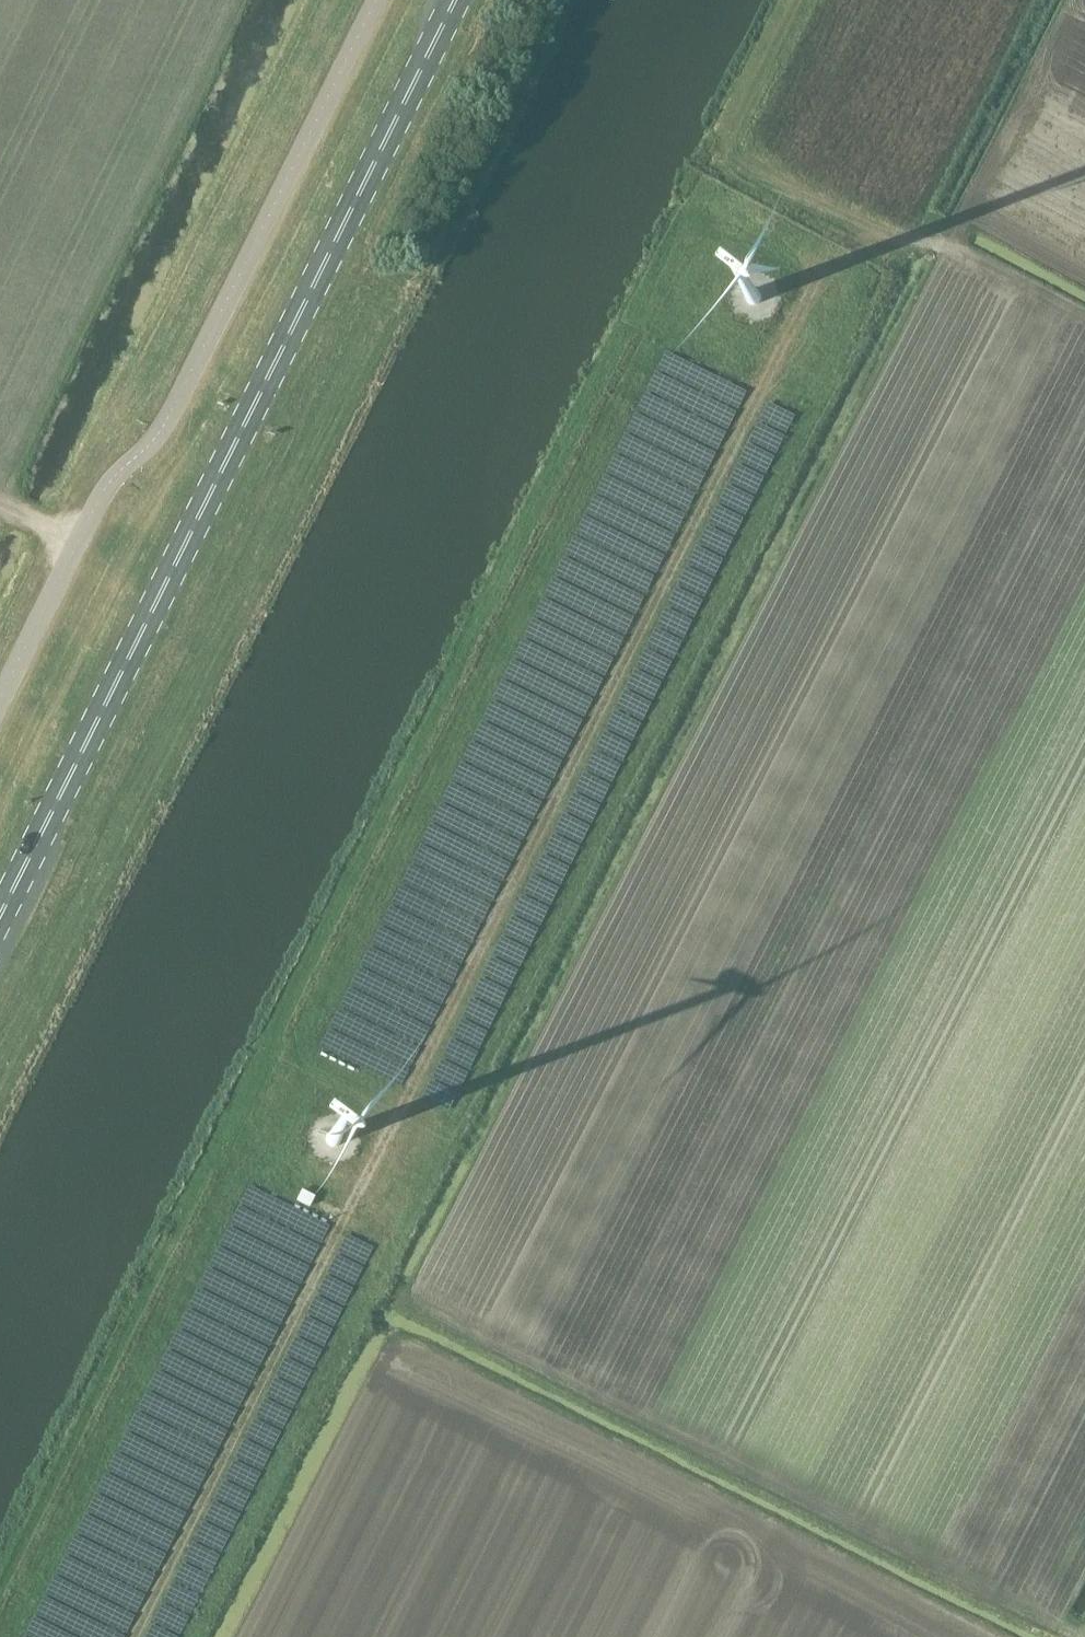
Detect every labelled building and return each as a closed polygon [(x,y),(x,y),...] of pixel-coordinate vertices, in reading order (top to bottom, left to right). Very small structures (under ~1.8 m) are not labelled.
[(757,291),(755,290),(753,290),(750,290),(749,291),(747,292),(746,293),(745,296),(745,298),(745,300),(746,302),(747,304),(749,305),(750,306),(753,306),(755,306),(757,305),(759,304),(760,302),(761,300),(761,298),(761,296),(760,294),(759,292),(757,291)] [(338,1132),(336,1131),(334,1131),(332,1131),(330,1132),(328,1133),(327,1135),(326,1137),(326,1139),(326,1142),(327,1144),(328,1145),(330,1146),(332,1147),(334,1148),(336,1147),(338,1146),(340,1145),(341,1143),(342,1141),(342,1139),(342,1137),(341,1135),(340,1134),(338,1132)]
